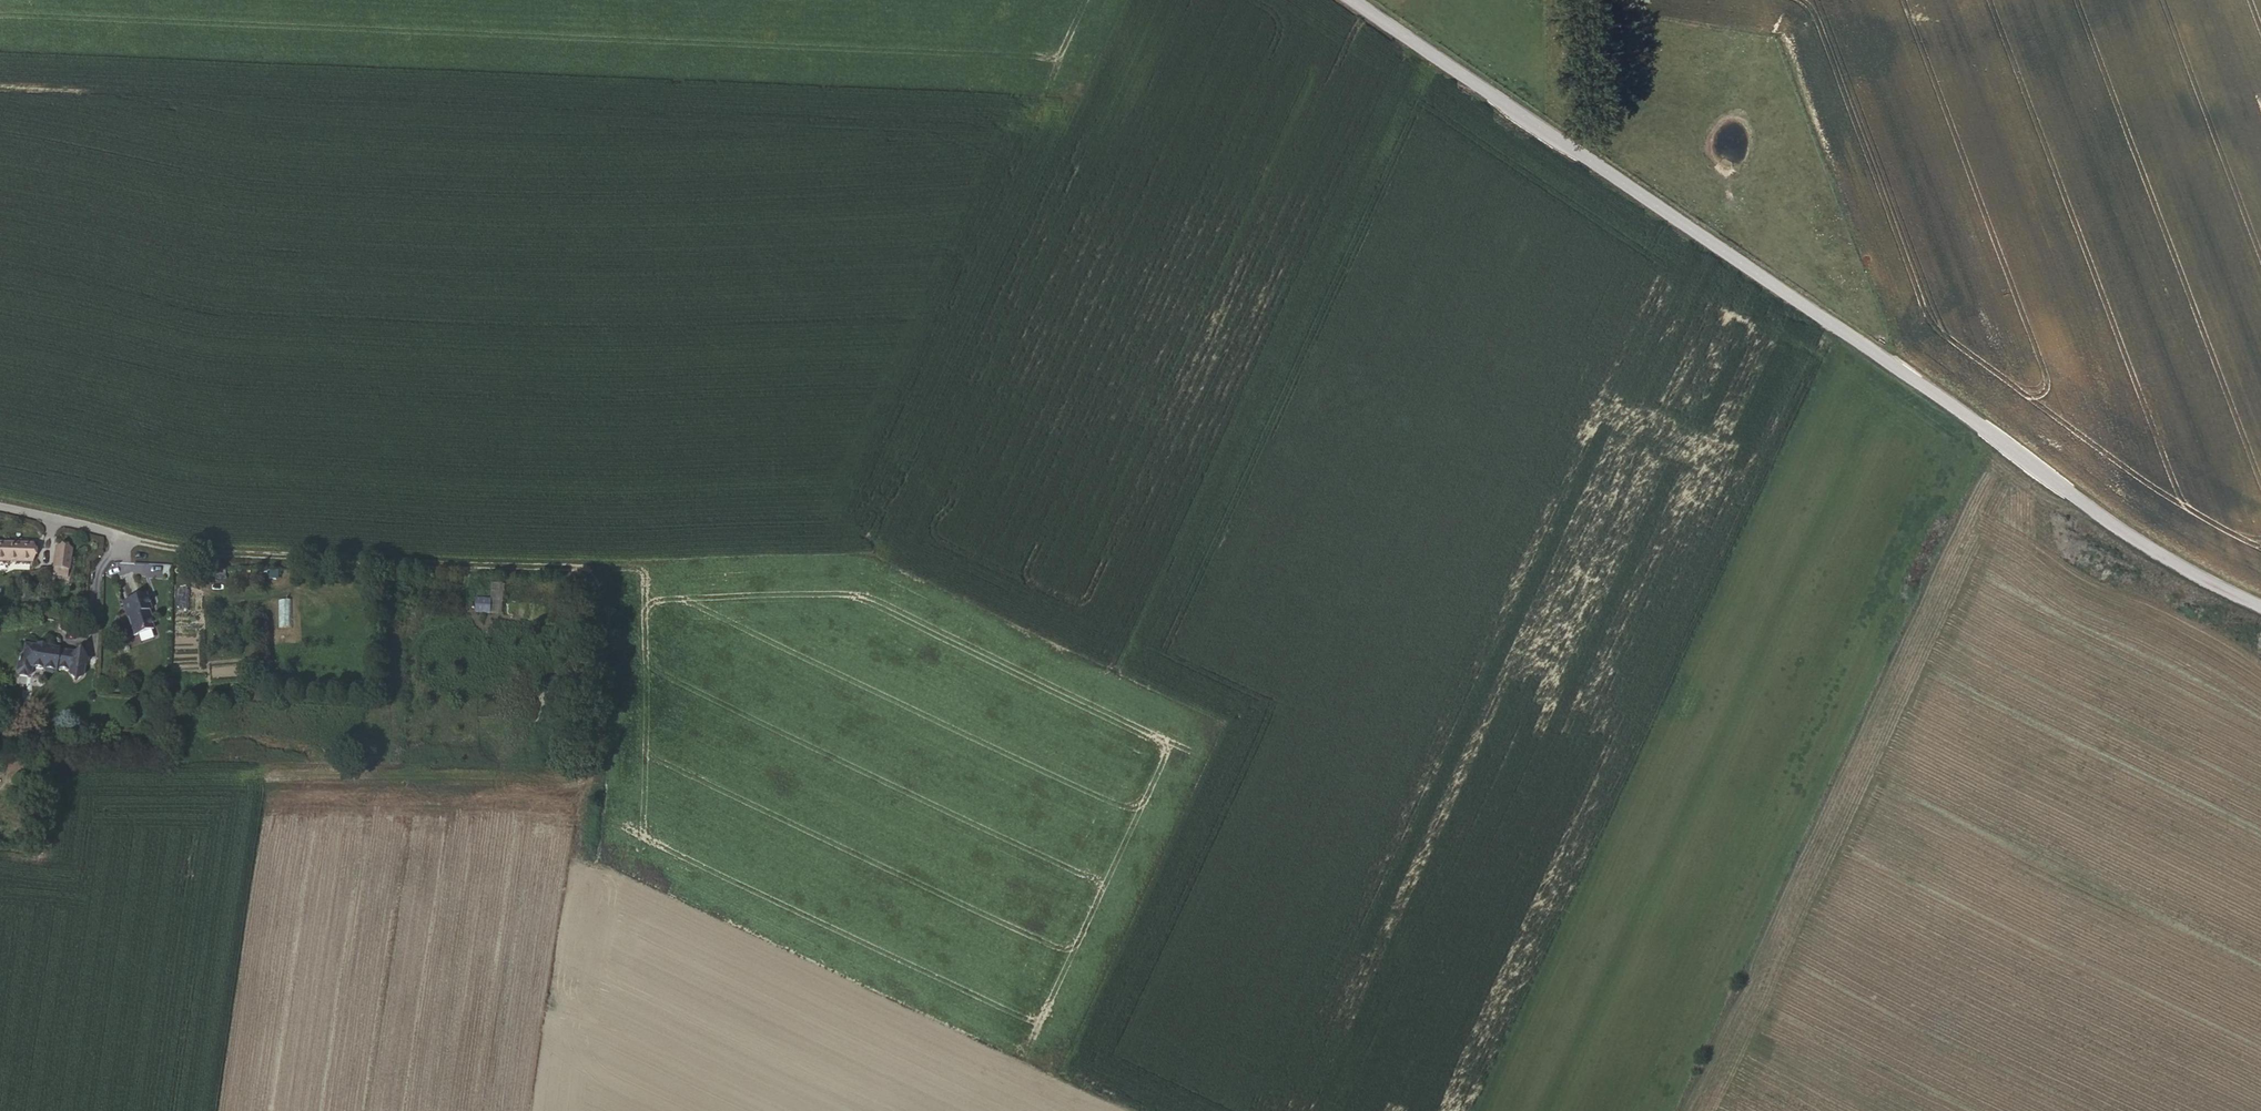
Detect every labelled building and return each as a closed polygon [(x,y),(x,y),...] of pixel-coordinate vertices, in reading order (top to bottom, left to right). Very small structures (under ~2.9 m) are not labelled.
[(32,563),(32,544),(0,543),(0,561),(32,563)] [(71,548),(56,546),(54,566),(68,568),(71,548)] [(68,568),(54,566),(53,573),(67,576),(68,568)] [(152,629),(149,618),(147,611),(150,610),(151,610),(147,595),(123,603),(132,635),(152,629)] [(476,597),(476,610),(497,611),(498,598),(476,597)] [(45,649),(24,646),(23,653),(20,656),(19,660),(18,660),(16,672),(18,676),(28,678),(31,674),(32,669),(43,670),(45,674),(51,675),(55,672),(56,670),(69,672),(68,674),(75,682),(83,676),(84,666),(87,664),(78,652),(75,654),(71,654),(71,653),(58,651),(59,649),(46,647),(45,649)]
